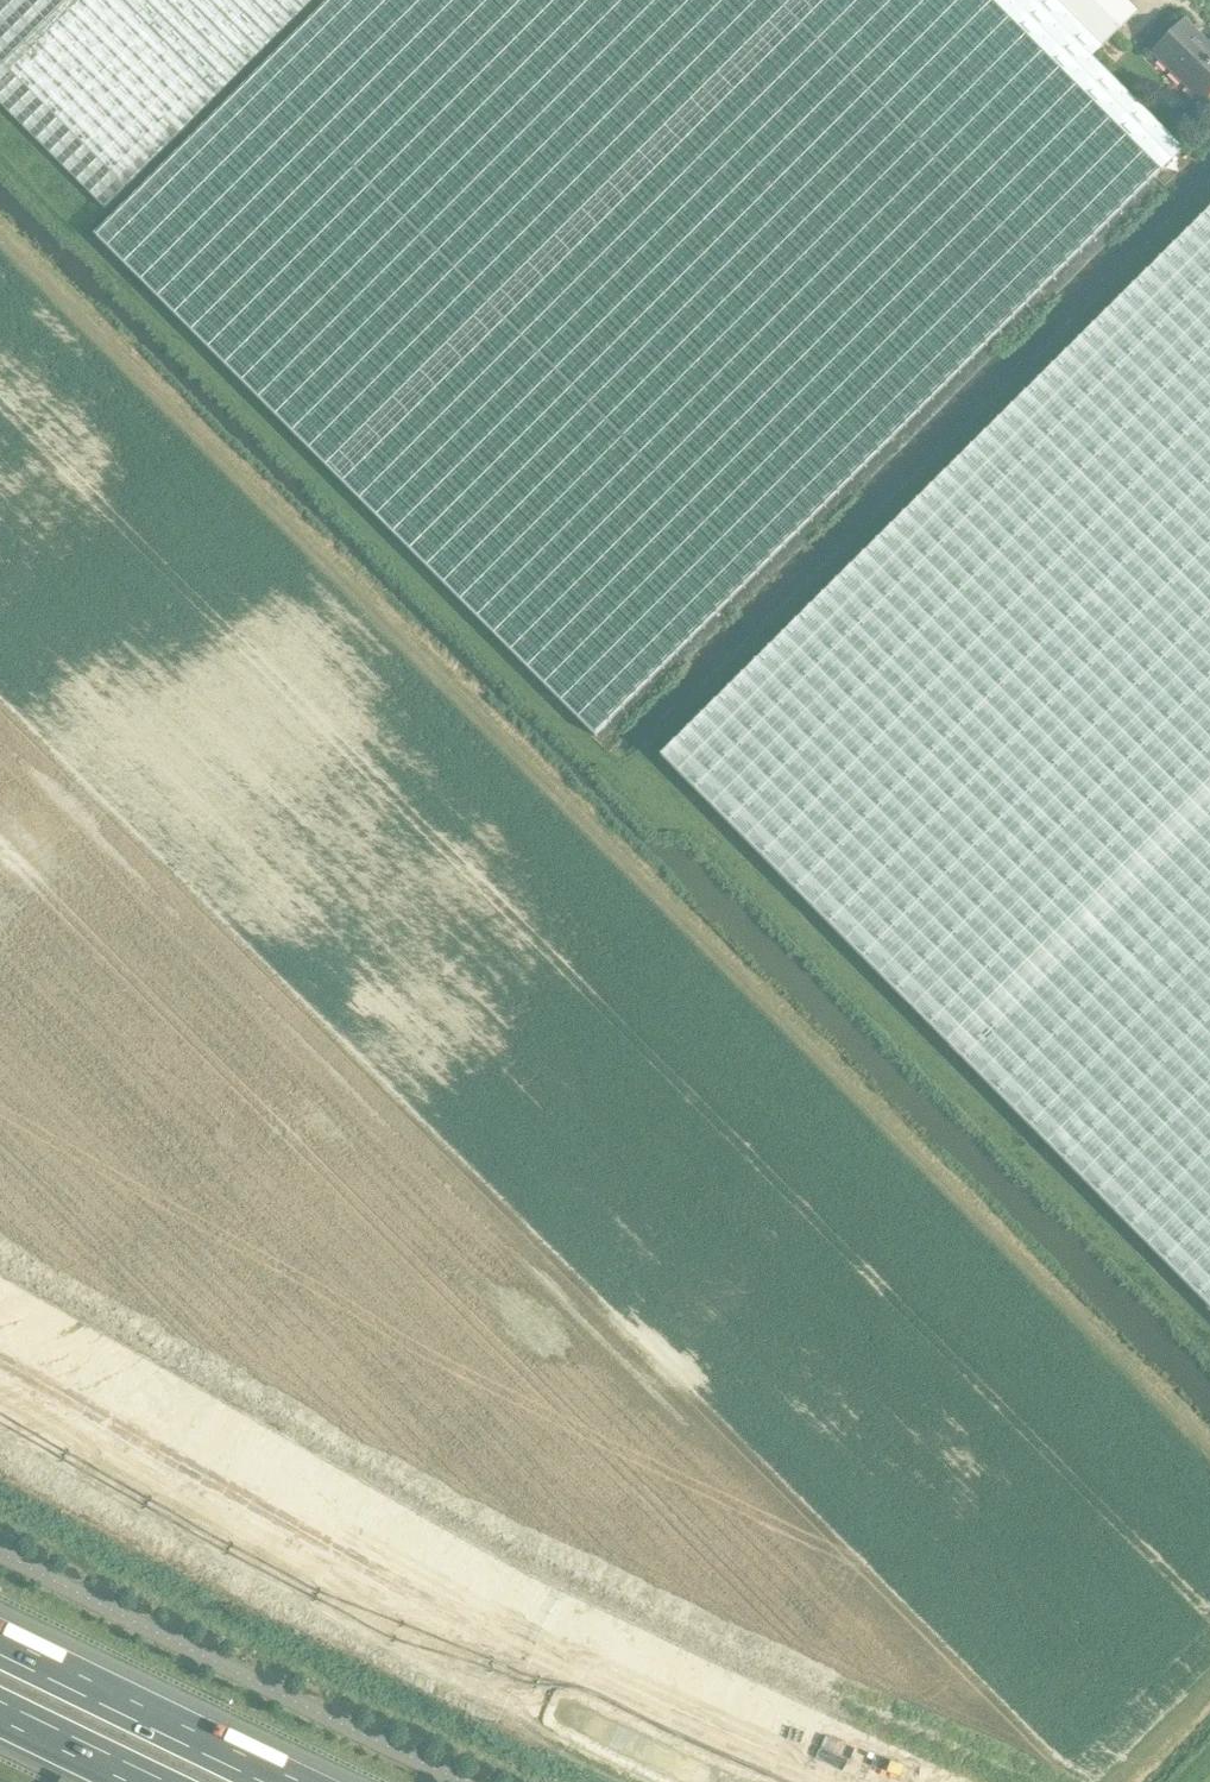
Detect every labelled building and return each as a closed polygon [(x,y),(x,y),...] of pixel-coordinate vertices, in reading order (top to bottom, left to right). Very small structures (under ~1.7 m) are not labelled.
[(105,210),(315,0),(0,0),(0,105),(105,210)] [(132,192),(138,197),(96,234),(592,730),(629,696),(1181,150),(1090,57),(1136,12),(1124,0),(326,0),(132,192)] [(1153,52),(1202,101),(1209,93),(1209,49),(1183,22),(1153,52)] [(660,755),(1209,1308),(1209,207),(660,755)]
